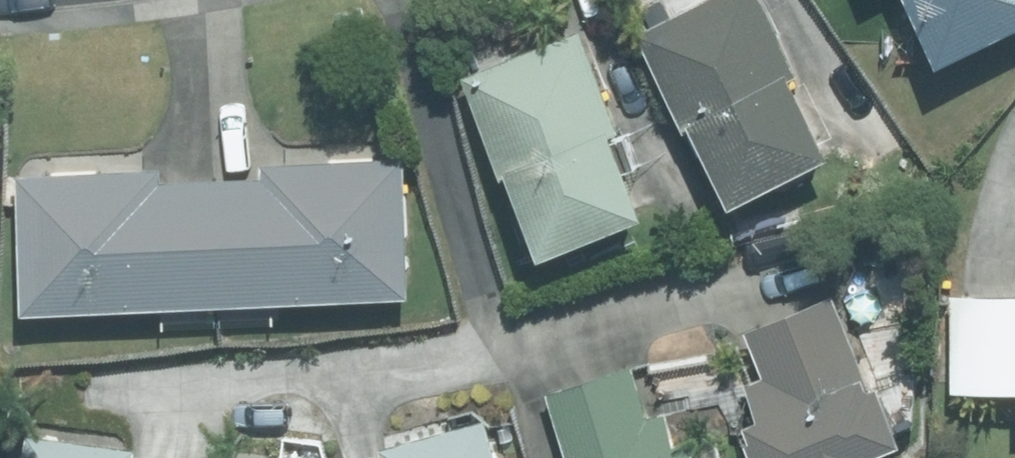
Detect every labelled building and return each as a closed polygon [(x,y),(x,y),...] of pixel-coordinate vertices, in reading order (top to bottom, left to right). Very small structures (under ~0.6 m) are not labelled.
[(784,80),(747,0),(721,0),(630,42),(675,137),(679,136),(717,218),(813,174),(772,85),(784,80)] [(924,74),(1014,32),(1014,0),(891,0),(924,74)] [(572,42),(457,85),(525,272),(630,234),(596,143),(608,139),(572,42)] [(256,171),(257,186),(211,188),(217,313),(400,305),(394,165),(256,171)] [(158,180),(10,186),(16,321),(217,313),(211,188),(158,190),(158,180)] [(941,303),(944,404),(1013,404),(1013,410),(1014,410),(1014,302),(941,303)] [(739,394),(755,433),(736,442),(742,457),(884,457),(892,455),(869,397),(862,400),(824,307),(744,338),(762,384),(739,394)] [(680,453),(666,457),(654,420),(640,425),(623,375),(542,401),(561,457),(681,457),(680,453)] [(480,430),(375,456),(376,457),(487,457),(480,430)] [(22,457),(99,457),(24,447),(22,457)]
